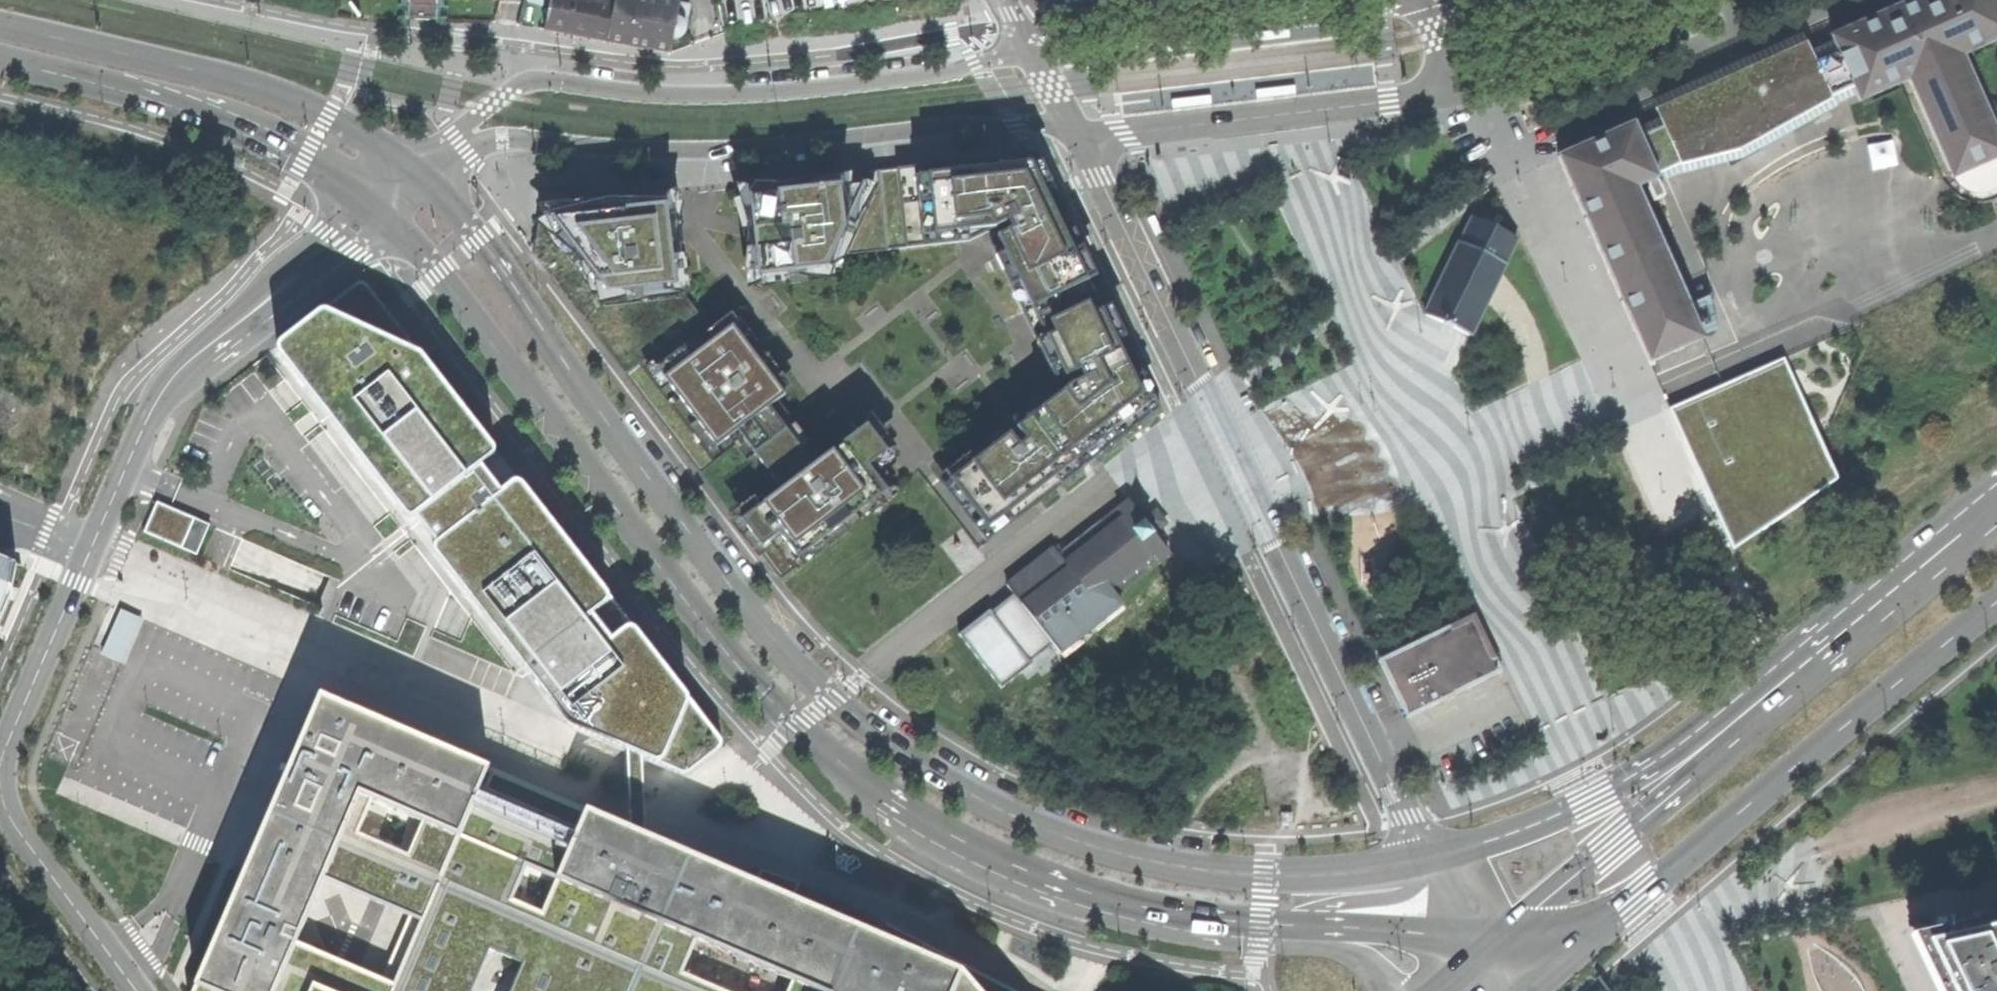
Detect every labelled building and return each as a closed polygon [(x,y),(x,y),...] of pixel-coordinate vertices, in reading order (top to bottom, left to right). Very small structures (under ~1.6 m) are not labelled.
[(678,5),(651,0),(613,0),(613,3),(595,0),(551,0),(543,29),(574,35),(669,53),(670,41),(674,40),(679,38),(682,34),(683,29),(683,24),(679,21),(680,17),(676,17),(678,5)] [(1865,94),(1912,74),(1956,174),(1962,172),(1969,182),(1981,187),(1994,186),(1996,184),(1996,115),(1971,49),(1996,38),(1996,0),(1907,0),(1836,31),(1842,44),(1859,82),(1865,94)] [(1251,40),(1251,44),(1290,40),(1290,32),(1285,32),(1256,36),(1250,36),(1251,40)] [(1658,171),(1859,82),(1842,44),(1641,132),(1658,171)] [(1298,92),(1297,87),(1258,91),(1259,100),(1293,97),(1298,96),(1298,92)] [(1213,101),(1212,97),(1173,101),(1174,110),(1178,109),(1208,106),(1213,105),(1213,101)] [(1650,358),(1704,337),(1638,182),(1659,174),(1658,171),(1641,132),(1636,120),(1560,149),(1650,358)] [(749,196),(757,265),(969,241),(1008,223),(1011,231),(991,241),(1051,366),(1059,382),(1079,372),(1083,380),(1070,387),(1017,428),(1026,440),(1020,446),(1009,434),(950,480),(989,528),(1032,493),(1040,501),(1058,487),(1092,460),(1129,432),(1160,408),(1153,392),(1131,347),(1081,243),(1063,207),(1044,168),(1037,153),(966,161),(945,164),(855,174),(796,180),(757,185),(757,195),(749,196)] [(538,229),(534,254),(672,437),(675,436),(679,441),(677,443),(781,580),(868,511),(889,495),(869,469),(868,467),(875,461),(856,435),(813,466),(769,407),(784,395),(748,348),(732,327),(717,338),(676,285),(667,205),(656,206),(654,196),(631,199),(541,209),(538,229)] [(1146,207),(1142,209),(1152,228),(1159,224),(1152,210),(1150,205),(1146,207)] [(1447,325),(1470,336),(1516,238),(1472,217),(1425,315),(1447,325)] [(415,518),(481,466),(494,457),(496,453),(495,449),(418,350),(368,284),(364,282),(359,283),(324,310),(280,343),(276,347),(277,352),(406,517),(410,520),(415,518)] [(1784,358),(1678,409),(1732,551),(1837,480),(1817,435),(1784,358)] [(481,466),(415,518),(436,544),(433,551),(437,557),(560,716),(567,723),(575,728),(626,750),(642,757),(652,761),(679,773),(685,775),(689,773),(718,750),(722,745),(720,739),(688,697),(522,485),(518,482),(513,483),(501,492),(481,466)] [(159,500),(146,531),(184,547),(197,516),(159,500)] [(1116,596),(1170,554),(1161,539),(1161,530),(1168,523),(1159,512),(1151,516),(1141,514),(1132,501),(1057,554),(1055,549),(1009,583),(1061,651),(1122,606),(1116,596)] [(19,559),(0,551),(0,622),(12,594),(19,559)] [(142,619),(120,610),(102,654),(123,663),(142,619)] [(1474,614),(1378,659),(1392,689),(1406,715),(1502,671),(1474,614)] [(486,767),(321,694),(242,876),(195,985),(193,990),(390,990),(394,981),(351,963),(299,941),(326,874),(422,916),(442,870),(486,767)] [(642,757),(626,750),(628,786),(630,828),(645,835),(643,790),(642,757)] [(390,990),(1015,990),(886,923),(885,925),(899,933),(895,942),(793,898),(799,883),(760,869),(755,882),(645,835),(630,828),(486,767),(442,870),(422,916),(394,981),(390,990)] [(1993,922),(1993,925),(1981,928),(1977,929),(1972,921),(1910,935),(1938,990),(1996,990),(1996,921),(1993,922)]
